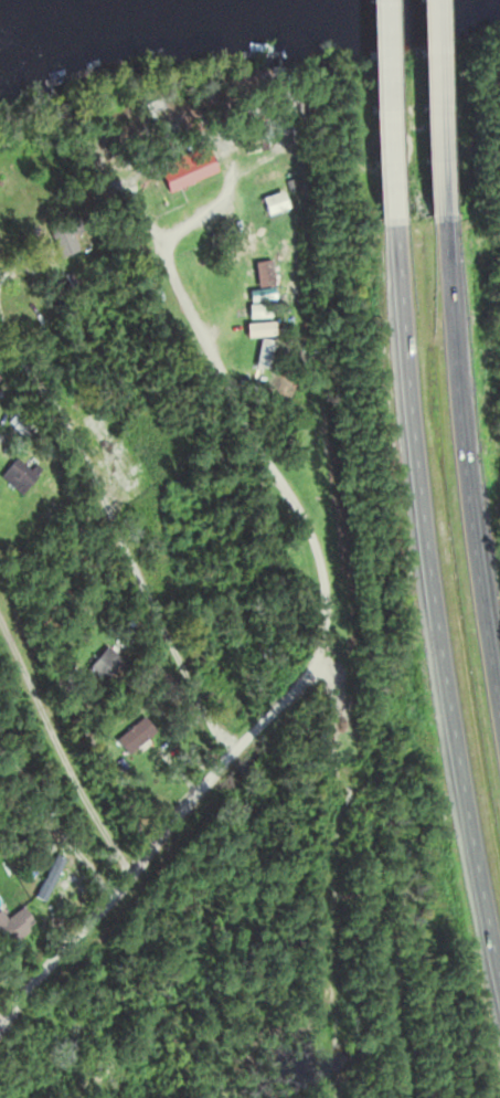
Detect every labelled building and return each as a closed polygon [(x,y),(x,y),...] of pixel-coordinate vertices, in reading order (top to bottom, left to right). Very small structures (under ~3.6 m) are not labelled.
[(259,151),(256,141),(243,145),(246,155),(259,151)] [(214,174),(205,149),(156,167),(165,191),(214,174)] [(285,216),(283,199),(255,201),(257,218),(285,216)] [(40,471),(31,465),(46,446),(33,435),(20,452),(26,457),(22,463),(14,457),(0,475),(0,481),(20,497),(40,471)] [(86,669),(101,682),(120,661),(106,648),(86,669)] [(154,733),(141,718),(116,740),(129,755),(154,733)] [(64,861),(54,856),(33,898),(43,903),(64,861)] [(33,925),(20,908),(0,924),(0,927),(12,942),(33,925)]
